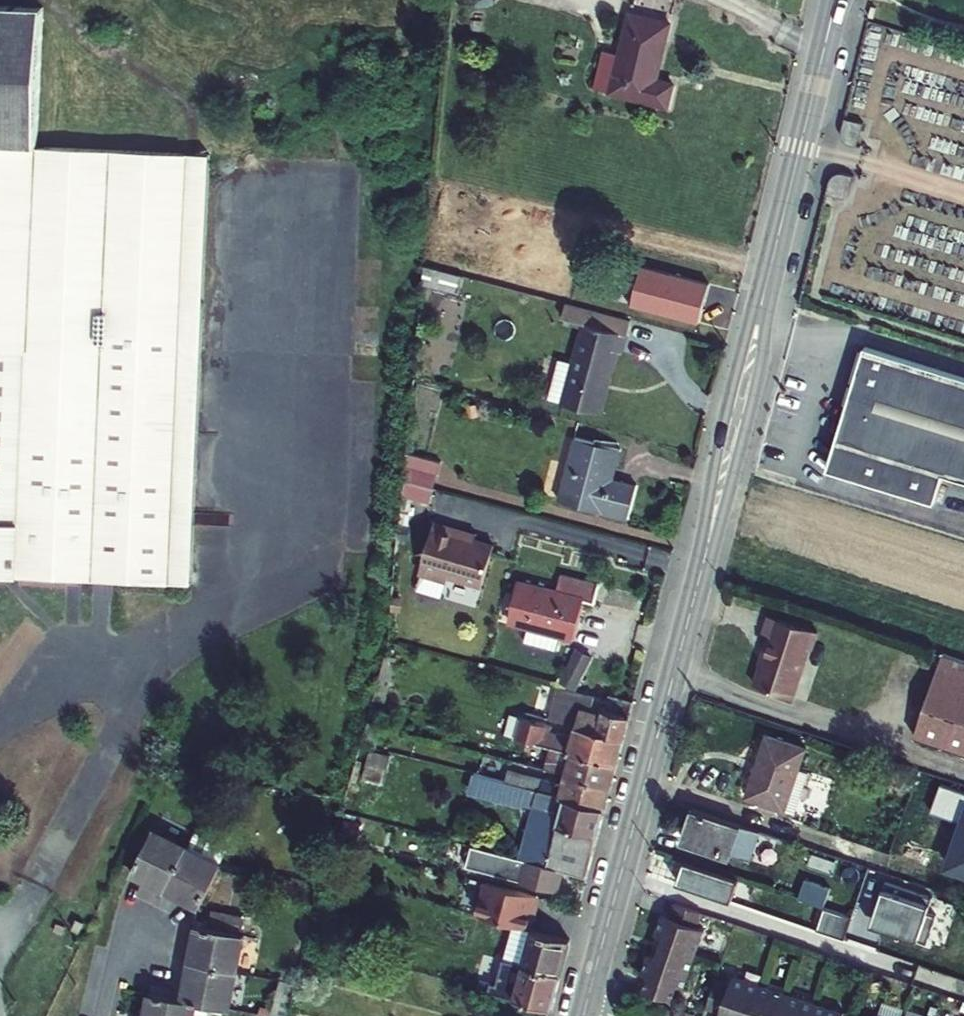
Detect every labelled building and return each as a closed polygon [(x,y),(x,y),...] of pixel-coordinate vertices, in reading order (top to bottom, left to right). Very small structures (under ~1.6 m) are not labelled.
[(0,1),(0,572),(193,577),(211,155),(38,140),(41,2),(0,1)] [(619,43),(600,41),(592,81),(667,104),(679,78),(658,71),(674,19),(628,6),(619,43)] [(463,276),(424,266),(423,284),(459,294),(463,276)] [(632,310),(698,325),(707,284),(641,269),(632,310)] [(636,326),(568,303),(565,317),(589,327),(563,403),(598,412),(636,326)] [(863,342),(828,464),(931,496),(940,468),(963,475),(963,374),(863,342)] [(618,448),(571,437),(551,498),(626,521),(634,490),(608,481),(618,448)] [(441,462),(408,453),(405,481),(434,489),(441,462)] [(434,489),(405,481),(403,496),(412,498),(430,503),(434,489)] [(400,525),(409,526),(412,498),(403,496),(400,525)] [(489,543),(433,517),(416,570),(481,583),(489,543)] [(550,595),(520,584),(510,623),(530,631),(526,645),(559,658),(561,641),(571,645),(581,609),(596,614),(602,593),(559,579),(550,595)] [(770,636),(754,685),(792,697),(808,648),(811,649),(817,632),(769,616),(763,634),(770,636)] [(577,648),(560,682),(576,690),(594,656),(577,648)] [(938,666),(942,656),(932,653),(929,663),(938,666)] [(915,737),(963,754),(963,661),(943,654),(942,656),(938,666),(915,737)] [(380,674),(391,676),(396,658),(385,655),(380,674)] [(380,674),(373,700),(383,703),(391,676),(380,674)] [(623,739),(631,707),(607,701),(605,709),(592,706),(594,697),(559,688),(551,719),(577,726),(623,739)] [(609,695),(607,701),(631,707),(633,702),(609,695)] [(510,716),(505,735),(516,739),(522,719),(510,716)] [(550,748),(616,766),(623,739),(577,726),(573,738),(551,732),(553,727),(522,719),(516,739),(550,748)] [(767,736),(754,776),(802,792),(809,772),(800,769),(806,749),(767,736)] [(550,748),(545,770),(567,776),(610,787),(616,766),(550,748)] [(371,750),(367,763),(388,769),(391,755),(371,750)] [(509,770),(506,783),(605,809),(610,787),(567,776),(564,785),(509,770)] [(506,783),(474,774),(470,792),(532,809),(533,808),(540,809),(526,861),(563,871),(587,877),(605,809),(506,783)] [(802,792),(754,776),(747,797),(795,813),(802,792)] [(940,783),(929,812),(962,824),(946,867),(963,874),(963,792),(940,783)] [(519,859),(526,861),(540,809),(533,808),(532,809),(519,859)] [(693,810),(683,839),(749,861),(759,831),(693,810)] [(149,818),(124,862),(193,899),(226,842),(187,821),(180,835),(149,818)] [(472,846),(467,866),(558,890),(563,871),(526,861),(519,859),(472,846)] [(691,859),(685,880),(737,897),(744,876),(691,859)] [(824,908),(830,889),(783,873),(776,892),(810,903),(824,908)] [(513,924),(531,929),(535,913),(533,913),(537,896),(487,882),(478,915),(513,924)] [(893,882),(880,922),(941,942),(954,902),(893,882)] [(776,892),(762,887),(756,906),(803,922),(810,903),(776,892)] [(897,951),(907,955),(913,938),(824,908),(810,903),(803,922),(798,938),(884,967),(888,956),(894,958),(897,951)] [(663,938),(660,945),(695,957),(704,930),(697,927),(702,913),(673,904),(668,918),(661,916),(655,935),(663,938)] [(212,910),(209,928),(238,933),(242,916),(212,910)] [(504,959),(523,964),(532,930),(531,929),(513,924),(504,959)] [(197,925),(189,963),(238,972),(245,935),(238,933),(209,928),(197,925)] [(525,965),(561,974),(570,940),(532,930),(523,964),(525,965)] [(656,957),(648,954),(642,973),(649,976),(644,990),(673,1000),(677,985),(684,988),(695,957),(660,945),(656,957)] [(189,963),(182,1000),(210,1005),(231,1009),(238,972),(189,963)] [(291,965),(287,981),(297,983),(299,976),(301,968),(291,965)] [(552,1009),(561,974),(525,965),(520,982),(500,977),(497,986),(480,981),(478,989),(552,1009)] [(707,1008),(721,1013),(720,1015),(751,1015),(761,986),(733,976),(730,985),(716,980),(707,1008)] [(789,995),(761,986),(751,1015),(782,1015),(789,995)] [(145,1015),(208,1015),(210,1005),(182,1000),(149,993),(145,1015)] [(782,1015),(812,1015),(816,1004),(789,995),(782,1015)] [(812,1015),(843,1015),(844,1013),(816,1004),(812,1015)]
